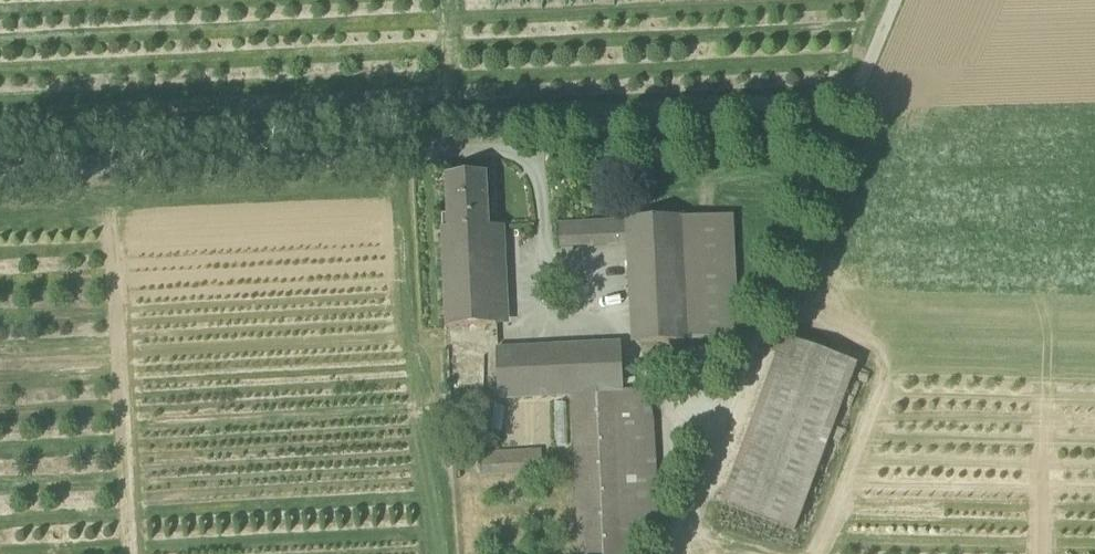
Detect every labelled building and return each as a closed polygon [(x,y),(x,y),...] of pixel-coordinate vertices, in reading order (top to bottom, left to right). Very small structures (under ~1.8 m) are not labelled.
[(446,216),(447,231),(496,229),(495,213),(489,213),(488,177),(451,179),(452,216),(446,216)] [(637,246),(643,347),(703,344),(740,341),(731,212),(697,214),(563,222),(565,251),(637,246)] [(447,231),(450,328),(499,326),(496,229),(447,231)] [(721,504),(794,531),(856,365),(784,338),(721,504)] [(503,398),(577,396),(626,395),(626,394),(625,345),(567,346),(567,354),(502,355),(503,398)] [(502,348),(502,355),(567,354),(567,346),(502,348)] [(657,393),(626,394),(626,395),(629,530),(660,529),(657,393)] [(626,395),(577,396),(580,553),(630,553),(629,530),(626,395)] [(482,453),(482,477),(543,476),(542,452),(482,453)]
